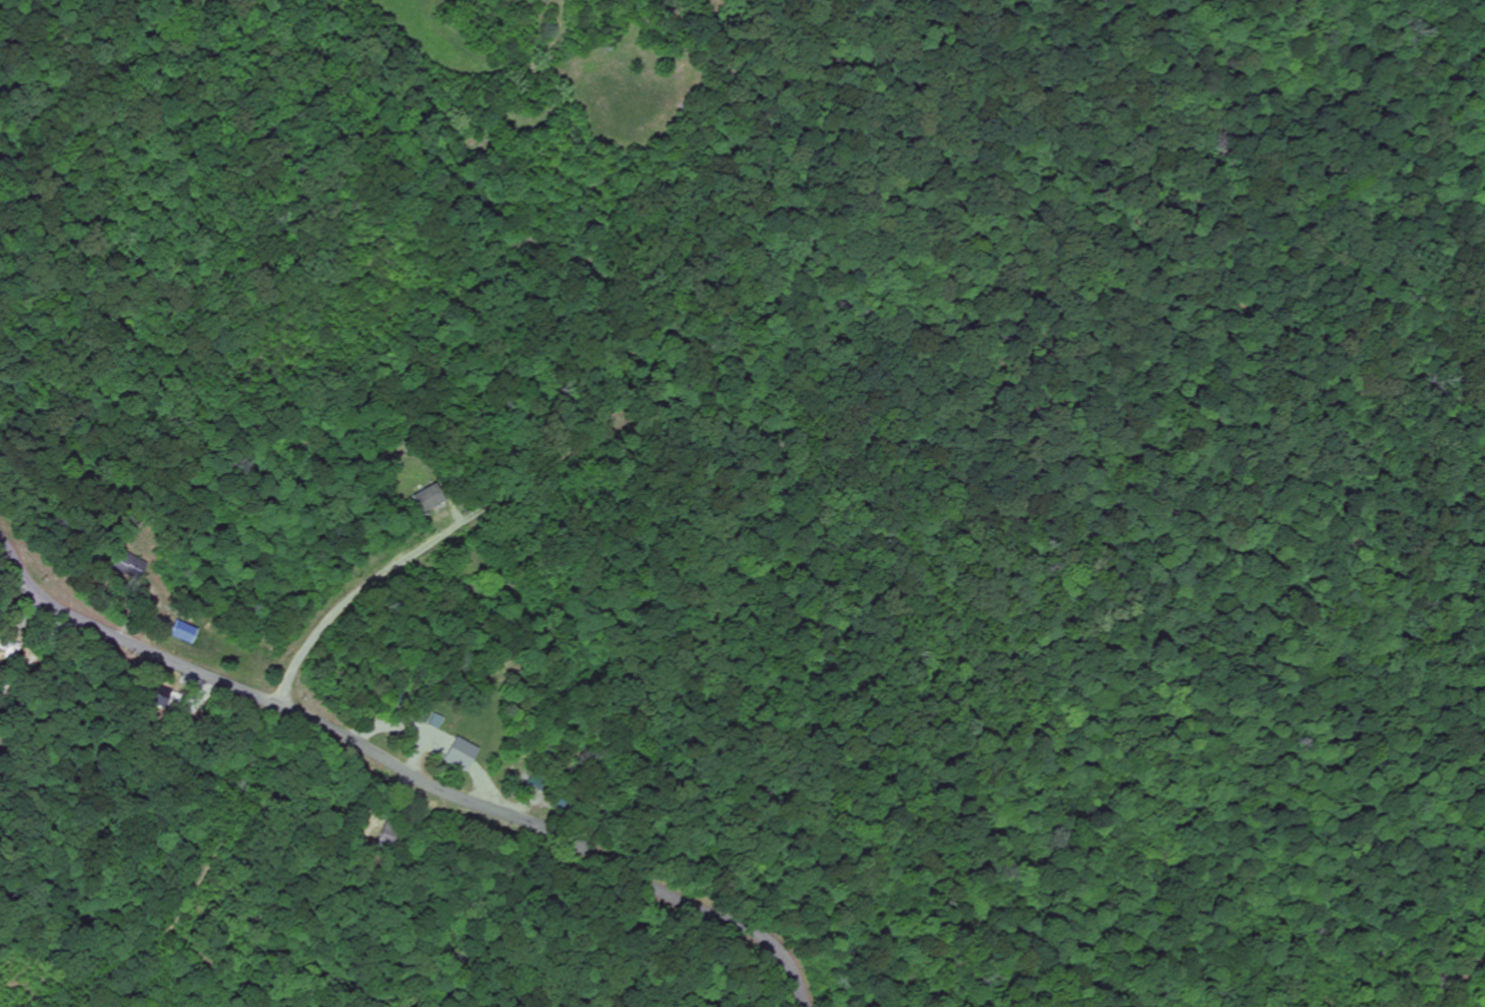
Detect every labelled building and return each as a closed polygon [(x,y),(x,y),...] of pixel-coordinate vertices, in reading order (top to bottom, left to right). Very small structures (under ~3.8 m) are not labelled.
[(419,512),(444,503),(436,484),(411,493),(419,512)] [(109,569),(136,581),(145,562),(118,549),(109,569)] [(169,634),(191,643),(196,627),(175,619),(169,634)] [(6,650),(5,656),(16,658),(19,642),(0,638),(0,649),(6,650)] [(478,747),(455,735),(443,759),(466,770),(478,747)]
